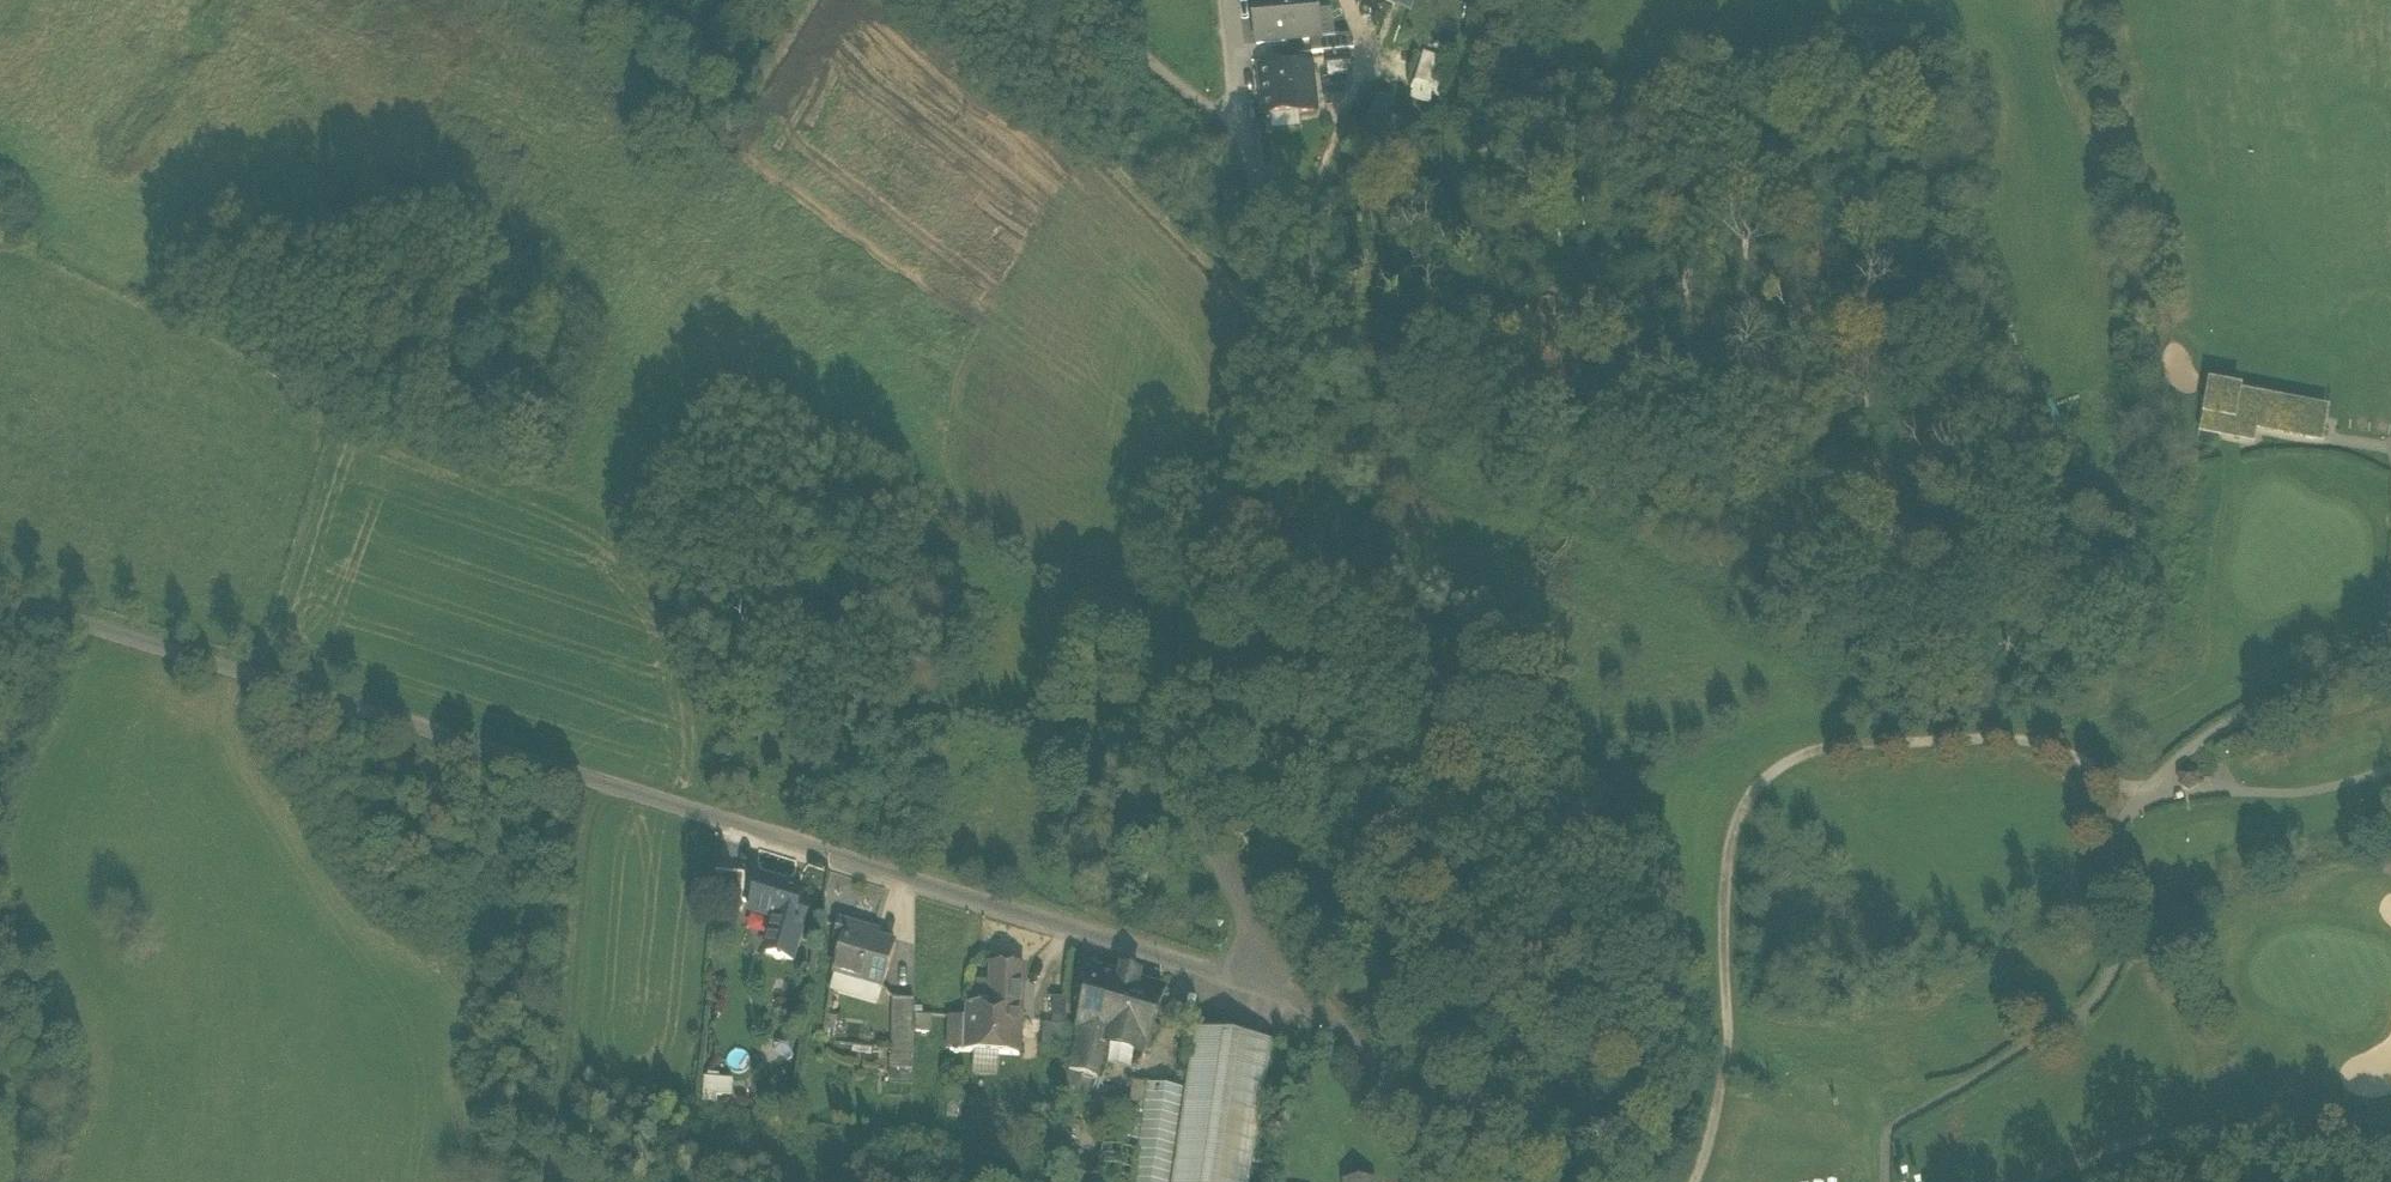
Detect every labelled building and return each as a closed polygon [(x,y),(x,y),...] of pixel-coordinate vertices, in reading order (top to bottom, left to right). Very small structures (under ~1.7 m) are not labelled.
[(1257,45),(1311,39),(1320,38),(1318,10),(1317,0),(1252,0),(1257,45)] [(1392,5),(1409,13),(1414,0),(1394,0),(1392,5)] [(1318,10),(1320,38),(1335,37),(1332,9),(1318,10)] [(1311,39),(1312,54),(1354,49),(1350,35),(1335,37),(1320,38),(1311,39)] [(1423,54),(1415,81),(1440,88),(1448,61),(1423,54)] [(1326,59),(1328,78),(1329,79),(1339,78),(1353,77),(1350,56),(1326,59)] [(1259,68),(1264,117),(1271,116),(1299,113),(1315,111),(1309,63),(1259,68)] [(1353,77),(1339,78),(1343,106),(1353,77)] [(1343,106),(1339,78),(1329,79),(1328,78),(1323,79),(1327,108),(1343,106)] [(1440,88),(1415,81),(1410,101),(1430,107),(1432,99),(1436,100),(1440,88)] [(1361,131),(1377,139),(1395,104),(1379,96),(1361,131)] [(1299,113),(1271,116),(1272,131),(1301,127),(1299,113)] [(2241,392),(2210,386),(2201,430),(2252,440),(2254,433),(2255,427),(2255,426),(2235,422),(2239,402),(2241,393),(2241,392)] [(2328,409),(2241,393),(2239,402),(2311,415),(2327,418),(2328,409)] [(2311,415),(2239,402),(2235,422),(2255,426),(2255,427),(2307,437),(2311,415)] [(2327,418),(2311,415),(2307,437),(2323,439),(2327,418)] [(2307,437),(2255,427),(2254,433),(2322,445),(2323,439),(2307,437)] [(2252,440),(2201,430),(2200,436),(2251,446),(2252,440)] [(766,952),(793,960),(802,926),(804,927),(810,906),(799,903),(803,892),(761,879),(752,912),(776,919),(766,952)] [(833,972),(883,987),(896,945),(866,936),(868,930),(839,921),(834,939),(842,942),(833,972)] [(992,965),(990,1007),(1022,1010),(1024,966),(992,965)] [(1108,1039),(1147,1050),(1163,990),(1097,971),(1081,1031),(1108,1039)] [(1053,1027),(1067,1027),(1068,999),(1054,998),(1053,1027)] [(893,1045),(913,1045),(914,1000),(894,1000),(893,1045)] [(1020,1056),(1022,1010),(990,1007),(968,1006),(968,1018),(967,1052),(1020,1056)] [(823,1035),(836,1037),(839,1017),(826,1016),(823,1035)] [(950,1051),(967,1052),(968,1018),(952,1017),(950,1051)] [(1070,1073),(1098,1081),(1108,1039),(1081,1031),(1070,1073)] [(1272,1043),(1195,1031),(1183,1110),(1109,1099),(1096,1181),(1251,1181),(1272,1043)] [(893,1055),(913,1056),(913,1045),(893,1045),(893,1055)] [(948,1115),(963,1116),(965,1094),(950,1093),(948,1115)]
